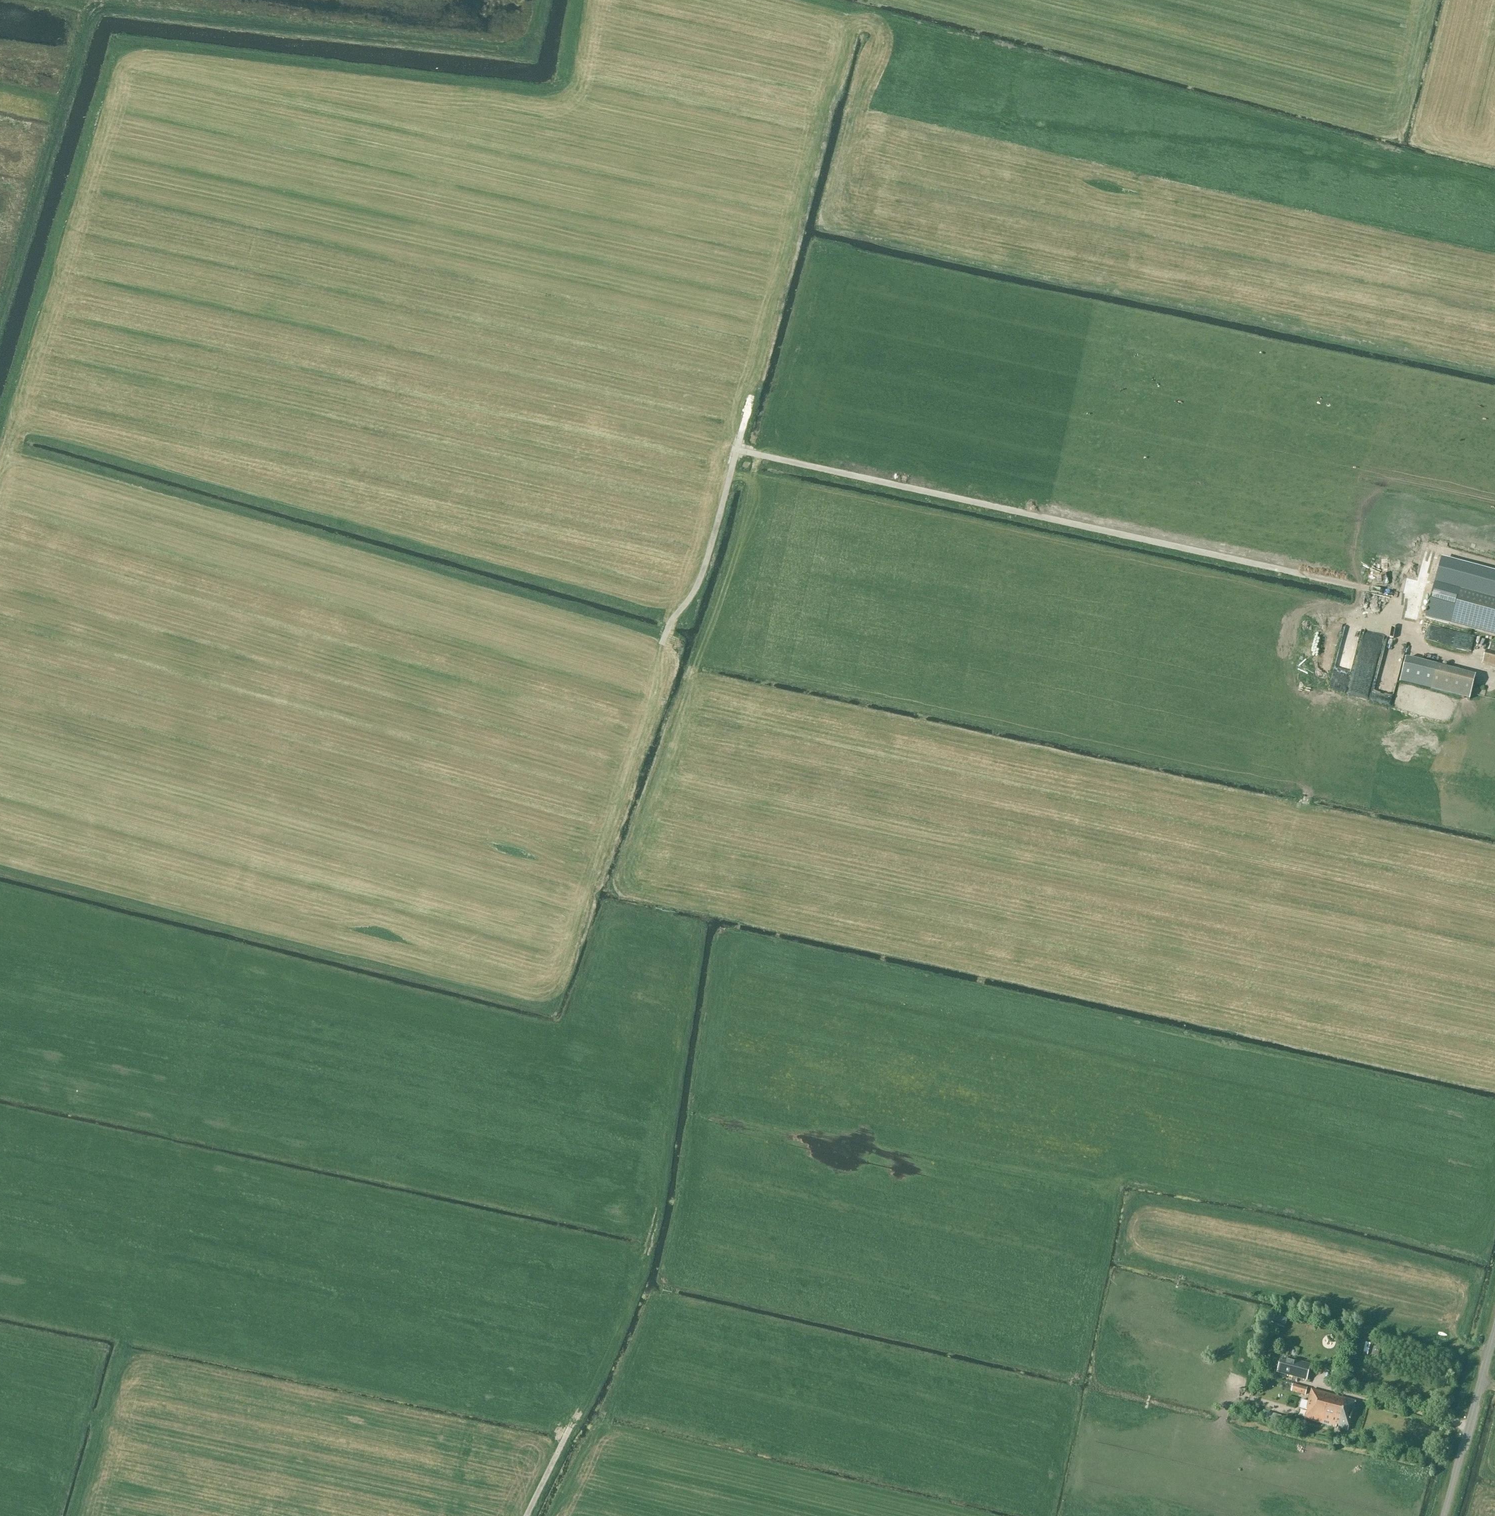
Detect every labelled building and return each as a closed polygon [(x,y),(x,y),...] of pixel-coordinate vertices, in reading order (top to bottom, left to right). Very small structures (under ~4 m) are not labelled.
[(1461,583),(1450,624),(1494,636),(1494,592),(1461,583)] [(1486,651),(1483,664),(1494,667),(1494,654),(1486,651)] [(1470,700),(1475,676),(1436,667),(1431,690),(1470,700)] [(1286,1321),(1269,1315),(1267,1320),(1285,1326),(1286,1321)] [(1294,1362),(1279,1358),(1275,1373),(1305,1381),(1310,1364),(1294,1360),(1294,1362)] [(1304,1396),(1306,1389),(1294,1385),(1292,1392),(1304,1396)] [(1348,1431),(1355,1402),(1311,1390),(1308,1402),(1301,1400),(1299,1408),(1307,1411),(1305,1419),(1348,1431)] [(1280,1416),(1270,1413),(1268,1420),(1278,1423),(1280,1416)]
